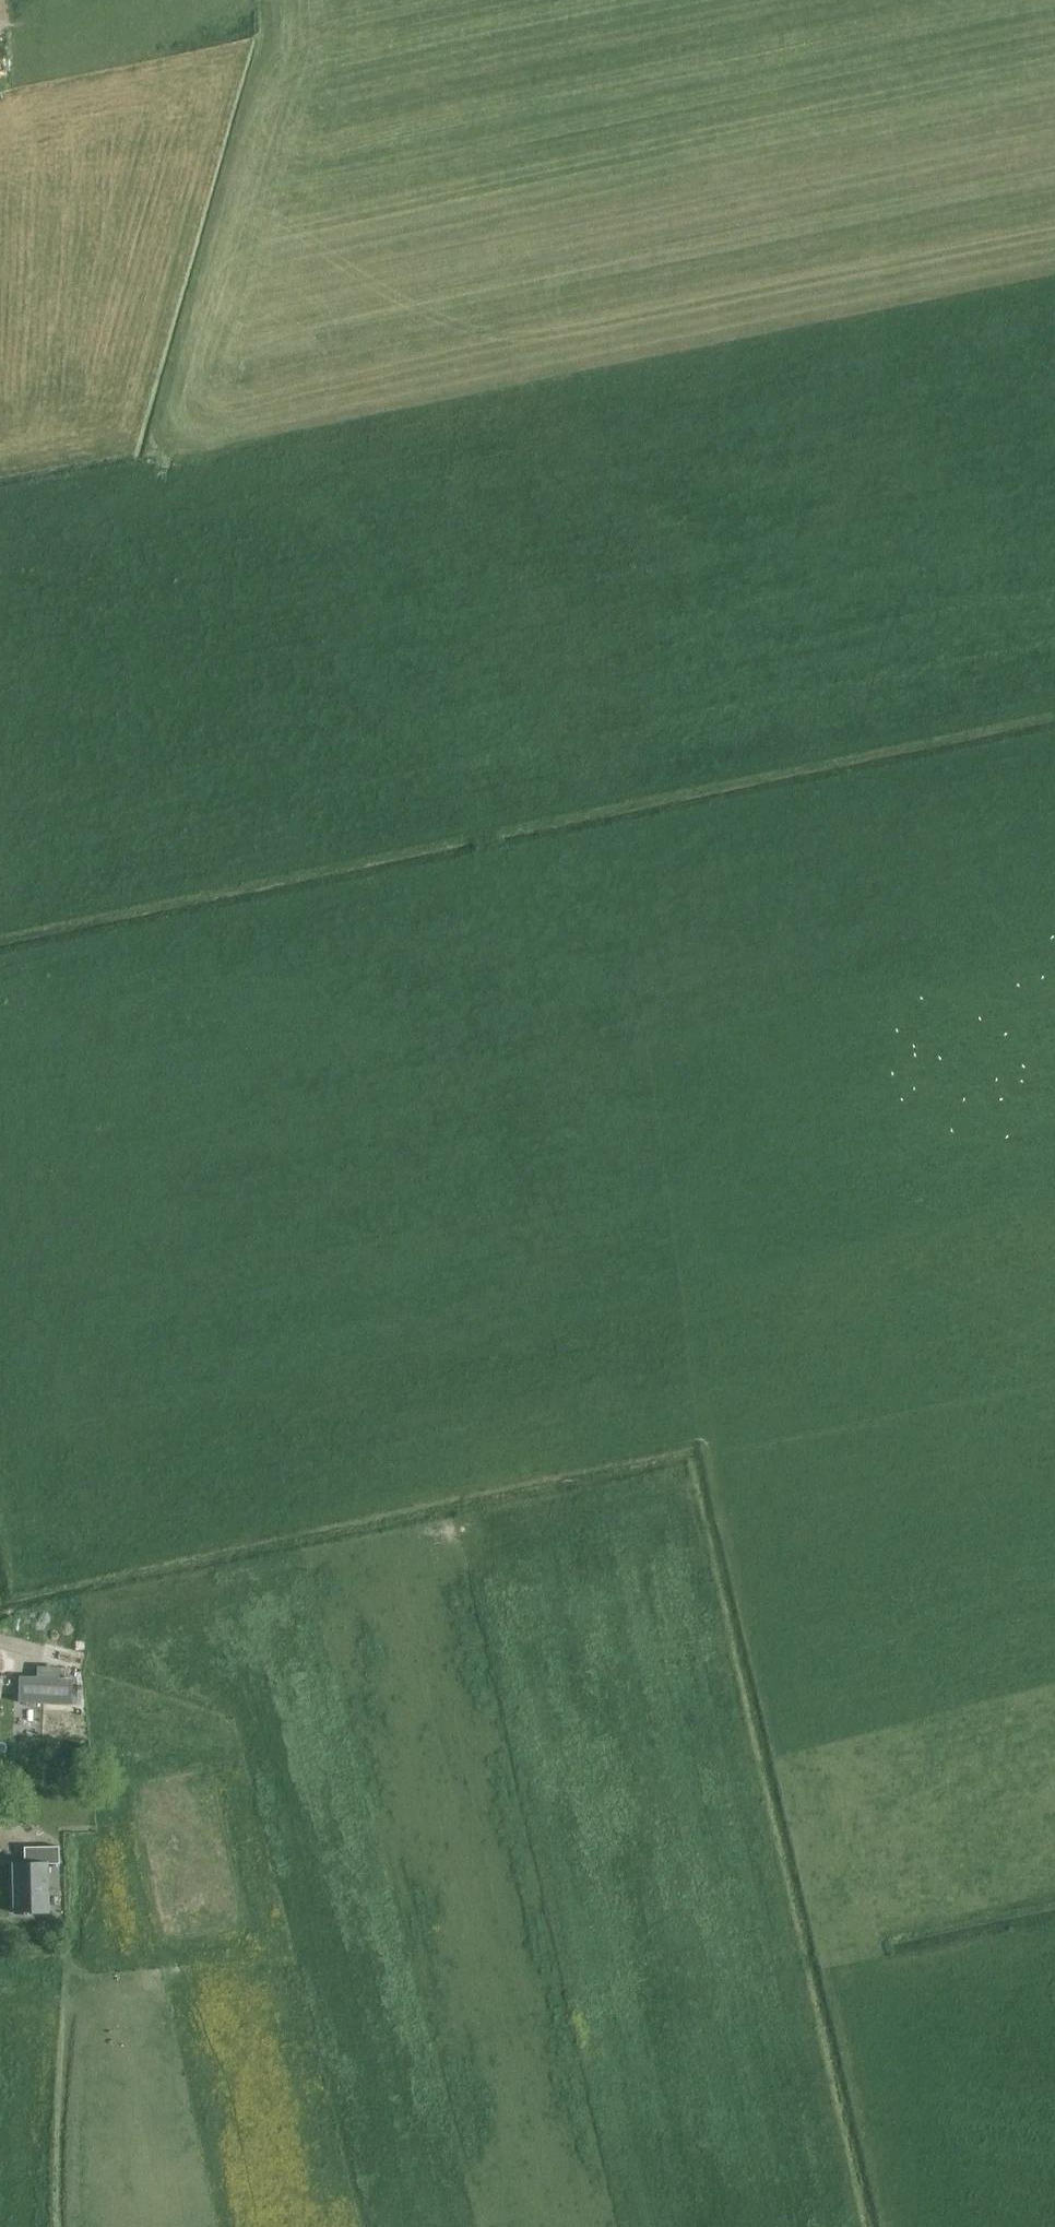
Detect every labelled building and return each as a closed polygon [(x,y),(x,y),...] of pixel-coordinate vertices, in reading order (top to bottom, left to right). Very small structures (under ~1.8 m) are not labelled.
[(21,1678),(20,1702),(46,1703),(72,1703),(73,1680),(42,1679),(21,1678)] [(13,1864),(14,1913),(47,1912),(46,1864),(59,1864),(59,1847),(24,1848),(25,1863),(13,1864)]
